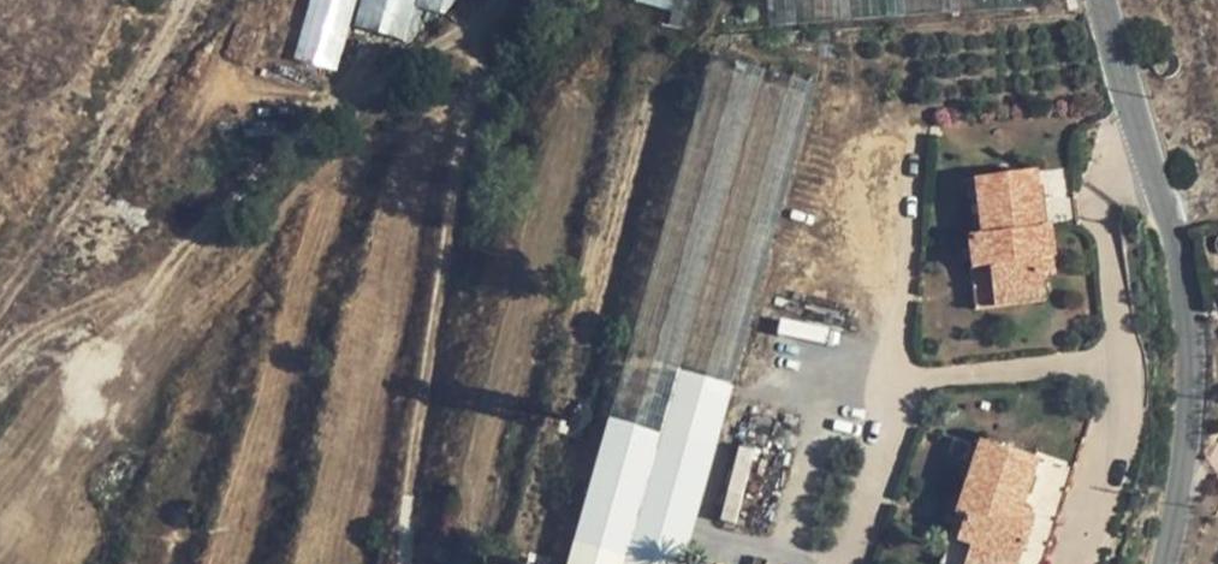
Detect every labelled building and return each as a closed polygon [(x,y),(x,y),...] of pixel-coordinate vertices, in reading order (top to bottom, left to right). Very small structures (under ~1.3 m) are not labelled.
[(691,18),(696,0),(620,0),(691,18)] [(768,27),(797,26),(795,0),(767,0),(768,27)] [(797,26),(852,22),(851,0),(795,0),(797,26)] [(852,22),(906,18),(905,0),(851,0),(852,22)] [(906,18),(961,15),(960,0),(905,0),(906,18)] [(961,15),(1033,10),(1033,0),(960,0),(961,15)] [(763,71),(711,56),(567,563),(623,563),(763,71)] [(816,86),(763,71),(623,563),(680,563),(816,86)] [(973,180),(980,236),(1041,228),(1034,172),(973,180)] [(967,237),(971,269),(987,268),(989,282),(1011,280),(1013,294),(1042,291),(1040,272),(1038,261),(1052,260),(1048,226),(1041,228),(980,236),(967,237)] [(1038,261),(1040,272),(1053,270),(1052,260),(1038,261)] [(987,268),(971,269),(977,310),(992,308),(989,282),(987,268)] [(989,282),(992,308),(1043,301),(1042,291),(1013,294),(1011,280),(989,282)] [(984,444),(979,442),(972,464),(977,466),(984,444)] [(955,515),(962,518),(955,541),(968,545),(963,563),(967,563),(989,563),(990,562),(996,563),(1045,563),(1076,466),(1038,452),(1035,461),(984,444),(977,466),(972,464),(955,515)] [(962,518),(955,515),(947,539),(955,541),(962,518)] [(938,563),(962,563),(963,563),(968,545),(955,541),(947,539),(938,563)]
